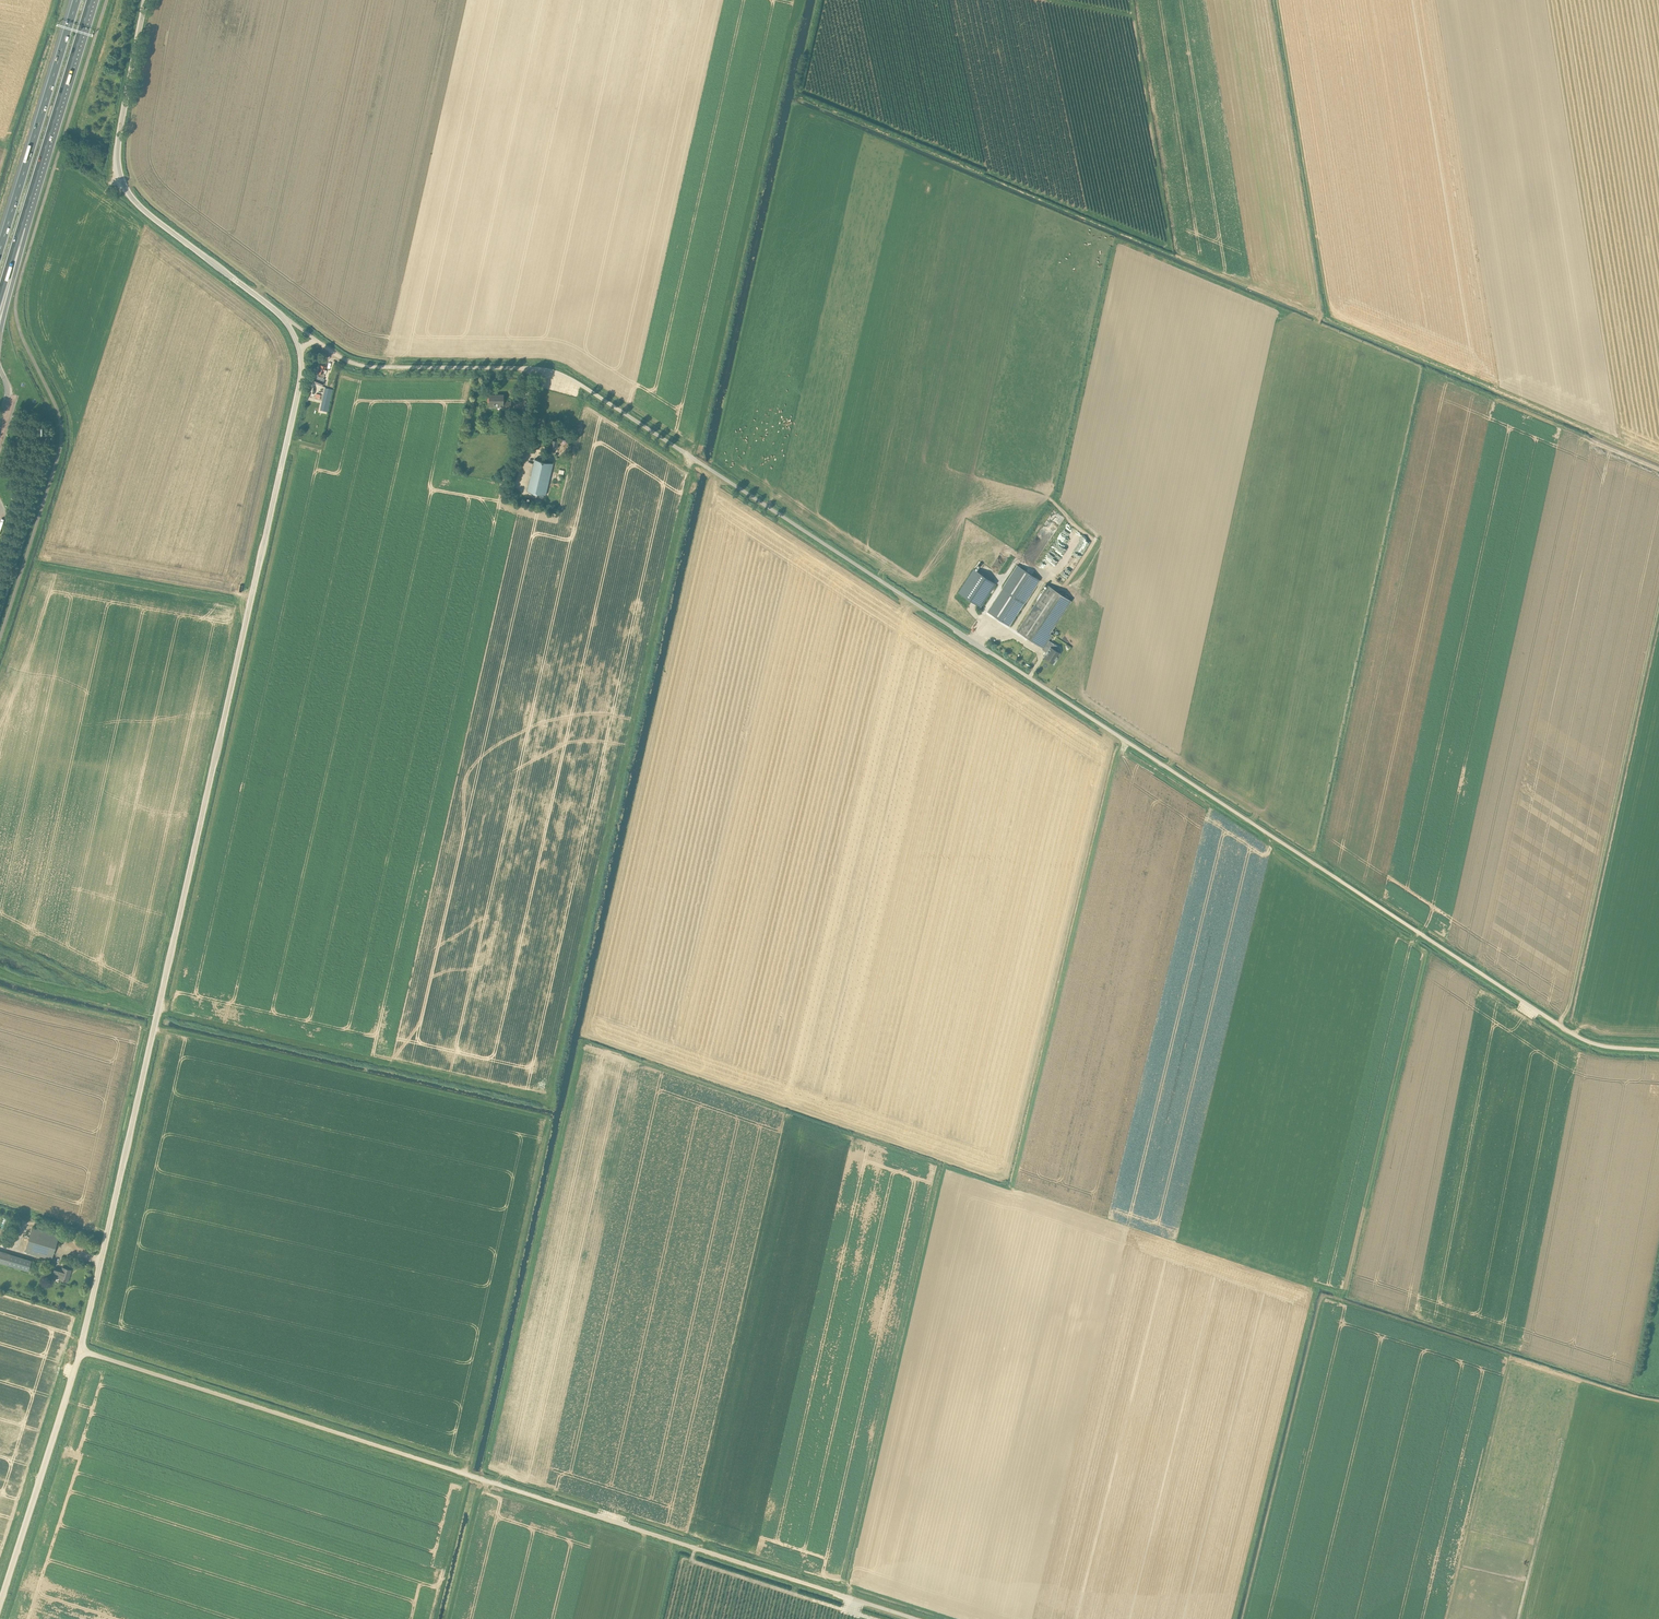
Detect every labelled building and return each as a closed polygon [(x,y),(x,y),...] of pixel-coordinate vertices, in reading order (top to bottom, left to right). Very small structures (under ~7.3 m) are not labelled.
[(320,364),(317,371),(319,372),(316,379),(314,378),(312,382),(322,386),(323,382),(325,379),(323,378),(325,374),(323,373),(326,366),(320,364)] [(325,387),(320,410),(327,412),(333,389),(325,387)] [(490,395),(490,400),(490,407),(501,407),(501,409),(511,409),(511,408),(511,402),(503,402),(503,395),(490,395)] [(556,450),(558,441),(552,440),(549,452),(553,453),(554,449),(556,450)] [(535,459),(527,491),(546,495),(553,463),(535,459)] [(988,611),(1009,625),(1012,621),(1024,602),(1025,603),(1040,580),(1017,565),(1002,588),(1003,588),(1004,589),(991,607),(988,612),(988,611)] [(974,569),(958,592),(980,607),(996,583),(978,572),(974,569)] [(1072,601),(1049,585),(1018,632),(1043,648),(1044,647),(1049,640),(1053,635),(1050,633),(1072,601)] [(1055,644),(1049,640),(1044,647),(1048,650),(1044,657),(1053,663),(1054,662),(1054,663),(1057,659),(1056,659),(1060,653),(1055,649),(1057,646),(1055,644)] [(59,1235),(53,1233),(33,1227),(25,1251),(46,1257),(51,1259),(59,1235)] [(0,1251),(0,1263),(28,1271),(31,1260),(0,1251)] [(55,1267),(53,1273),(55,1273),(55,1275),(55,1276),(55,1277),(56,1277),(60,1278),(60,1279),(63,1279),(68,1281),(71,1270),(66,1268),(63,1267),(62,1269),(55,1267)]
